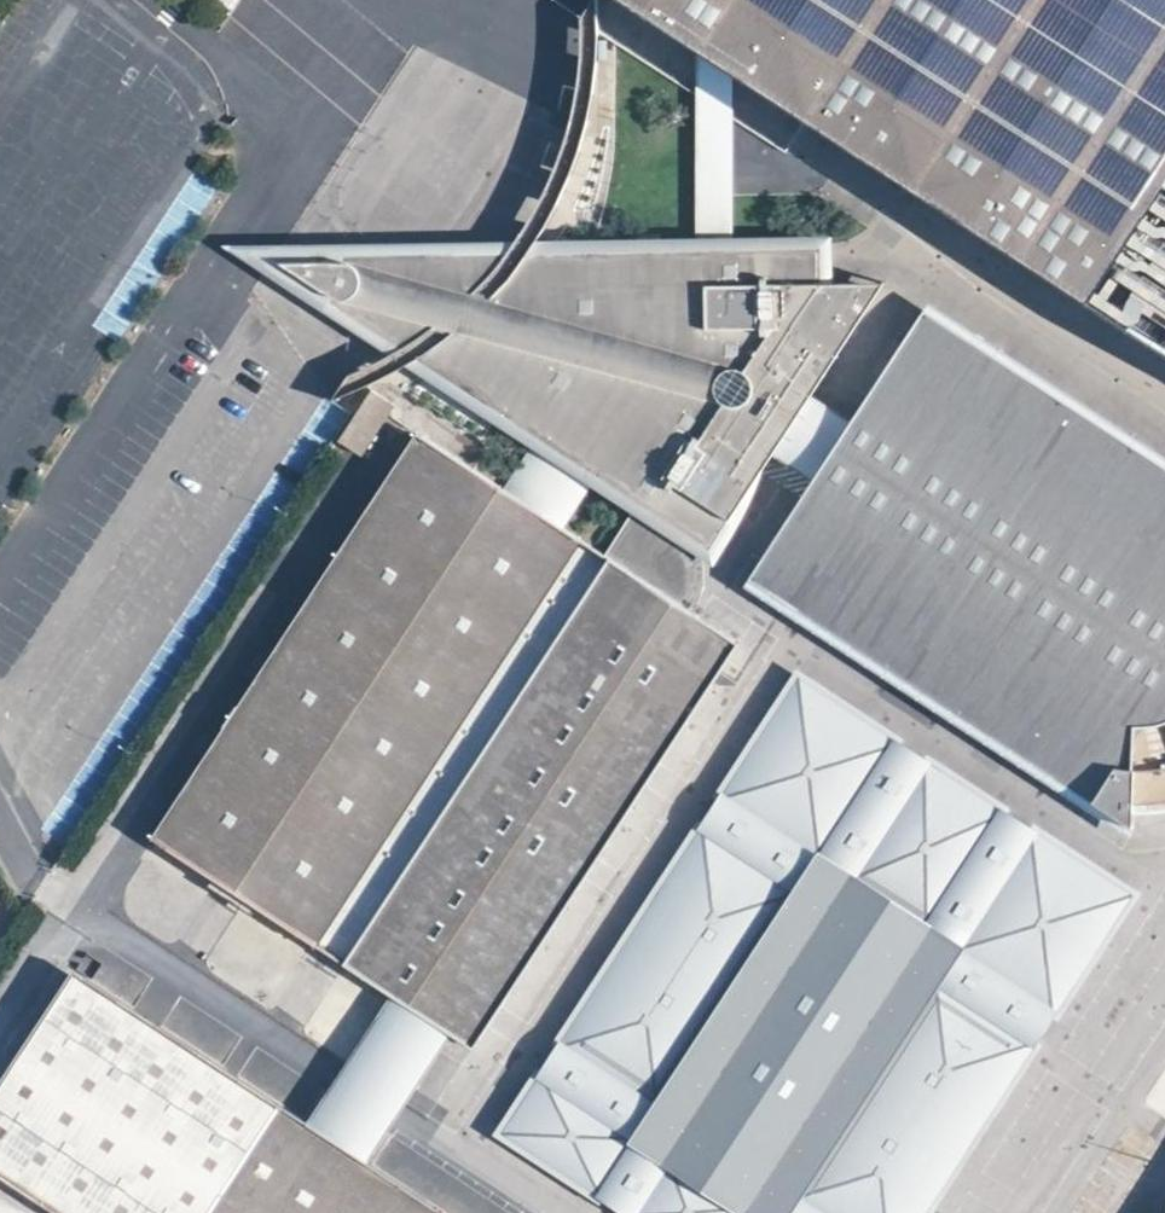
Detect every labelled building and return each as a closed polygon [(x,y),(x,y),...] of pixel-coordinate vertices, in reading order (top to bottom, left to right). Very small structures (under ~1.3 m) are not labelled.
[(582,13),(584,33),(602,35),(601,26),(598,0),(581,0),(582,13)] [(796,106),(798,104),(810,86),(682,0),(639,0),(796,106)] [(698,11),(737,37),(810,86),(798,104),(812,113),(824,121),(841,96),(861,110),(844,135),(869,152),(886,126),(906,140),(889,165),(929,192),(946,167),(966,180),(949,206),(1029,260),(1047,234),(1071,251),(1054,276),(1084,297),(1164,351),(1164,0),(682,0),(698,11)] [(737,37),(698,11),(699,92),(699,257),(738,255),(737,194),(737,117),(737,37)] [(600,67),(602,35),(584,33),(584,65),(600,67)] [(600,67),(584,65),(582,91),(597,95),(600,67)] [(597,95),(582,91),(575,122),(589,125),(597,95)] [(844,135),(861,110),(841,96),(824,121),(844,135)] [(566,146),(581,153),(589,125),(575,122),(566,146)] [(889,165),(906,140),(886,126),(869,152),(889,165)] [(581,153),(566,146),(553,178),(568,184),(581,153)] [(949,206),(966,180),(946,167),(929,192),(949,206)] [(540,201),(555,211),(568,184),(553,178),(540,201)] [(525,225),(540,238),(555,211),(540,201),(525,225)] [(509,249),(523,259),(540,238),(525,225),(517,237),(509,249)] [(1054,276),(1071,251),(1047,234),(1029,260),(1054,276)] [(504,417),(533,375),(558,330),(579,280),(587,257),(590,242),(554,240),(540,238),(523,259),(498,287),(479,308),(459,327),(436,346),(413,363),(404,368),(423,380),(487,423),(496,429),(504,417)] [(403,347),(426,332),(445,317),(466,297),(486,277),(505,254),(233,246),(397,351),(403,347)] [(486,277),(498,287),(523,259),(509,249),(505,254),(486,277)] [(708,511),(733,509),(775,445),(813,387),(880,286),(821,285),(820,254),(738,255),(699,257),(587,257),(579,280),(558,330),(533,375),(504,417),(530,433),(538,438),(590,473),(640,506),(686,535),(708,511)] [(498,287),(486,277),(466,297),(479,308),(498,287)] [(479,308),(466,297),(445,317),(459,327),(479,308)] [(923,309),(906,335),(1128,476),(1164,498),(1164,461),(923,309)] [(436,346),(459,327),(445,317),(426,332),(436,346)] [(403,347),(413,363),(436,346),(426,332),(403,347)] [(1128,476),(906,335),(855,415),(817,474),(759,563),(1034,739),(1110,788),(1097,811),(1130,834),(1132,811),(1134,778),(1161,775),(1162,810),(1164,809),(1164,498),(1128,476)] [(397,351),(354,377),(367,388),(404,368),(413,363),(403,347),(397,351)] [(775,445),(817,474),(855,415),(813,387),(775,445)] [(334,438),(357,454),(391,403),(367,388),(334,438)] [(590,473),(538,438),(501,495),(555,532),(590,473)] [(342,963),(604,562),(555,532),(501,495),(465,472),(415,440),(237,717),(154,841),(342,963)] [(693,549),(686,535),(640,506),(604,562),(692,619),(700,595),(701,578),(698,561),(693,549)] [(686,535),(707,549),(729,514),(733,509),(708,511),(686,535)] [(692,619),(604,562),(342,963),(365,978),(387,993),(444,1031),(467,1046),(659,756),(731,645),(692,619)] [(1021,758),(1034,739),(759,563),(747,584),(1021,758)] [(800,679),(501,1133),(622,1212),(927,1212),(1134,899),(800,679)] [(1110,788),(1034,739),(1021,758),(1097,811),(1110,788)] [(1161,775),(1134,778),(1132,811),(1162,810),(1161,775)] [(276,1112),(66,975),(0,1076),(0,1181),(49,1212),(429,1212),(356,1165),(299,1128),(276,1112)] [(444,1031),(387,993),(336,1071),(299,1128),(356,1165),(393,1109),(444,1031)]
